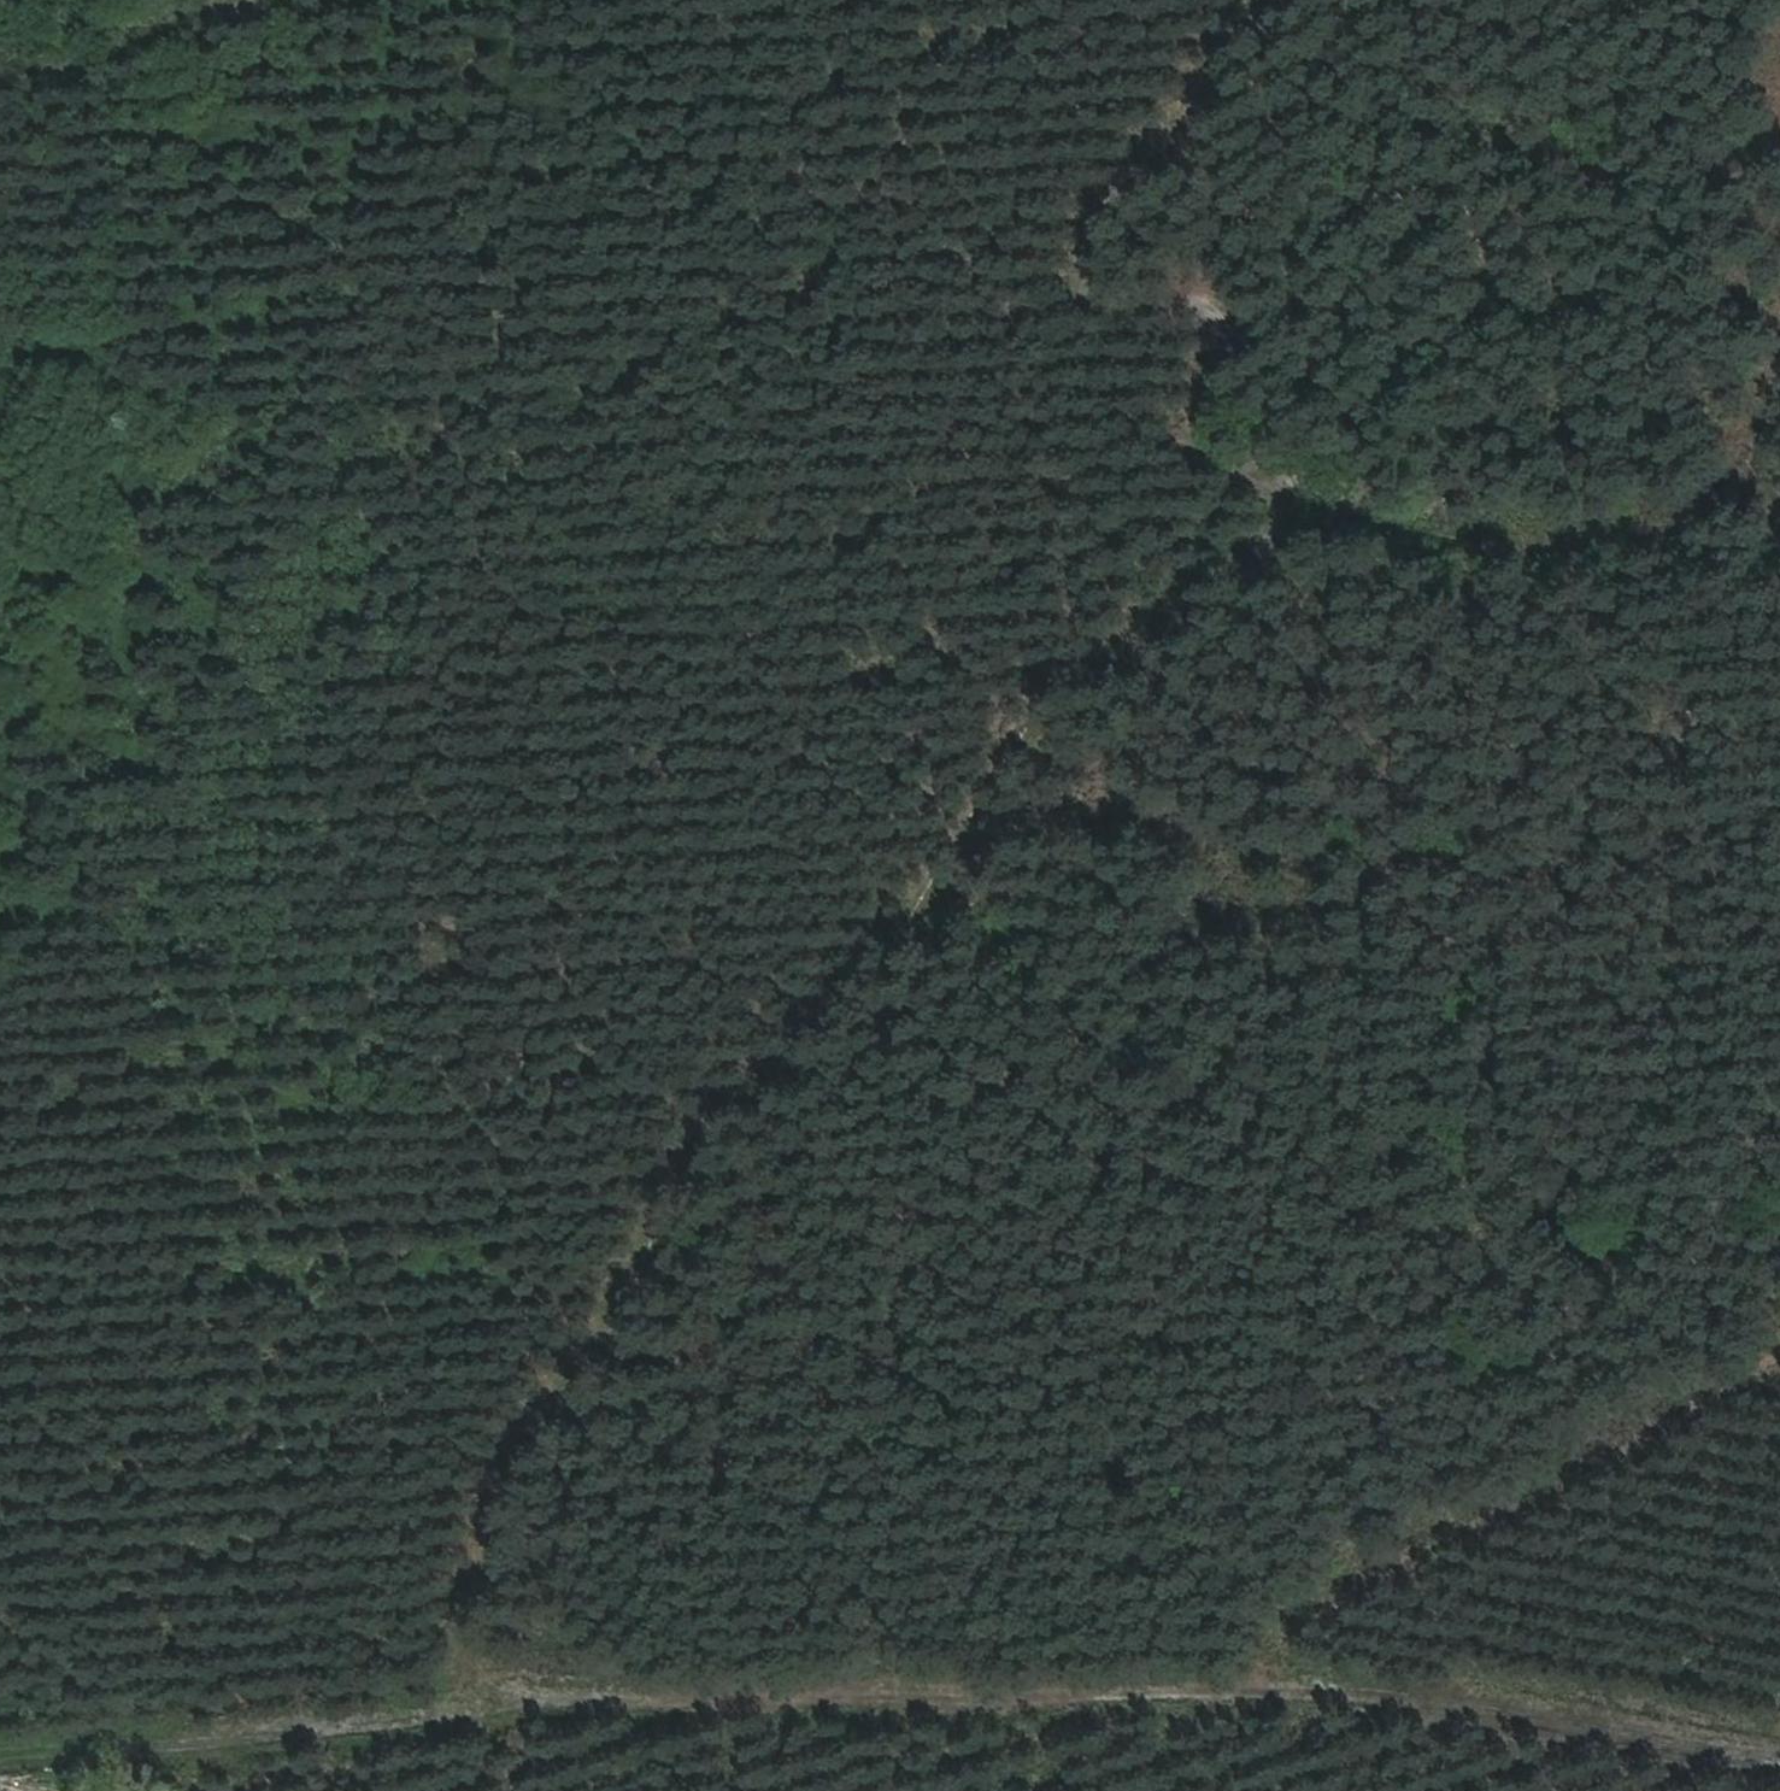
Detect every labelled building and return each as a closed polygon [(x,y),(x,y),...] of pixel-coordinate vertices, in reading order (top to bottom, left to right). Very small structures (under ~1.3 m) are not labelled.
[(56,1783),(6,1785),(6,1790),(54,1790),(56,1783)]
